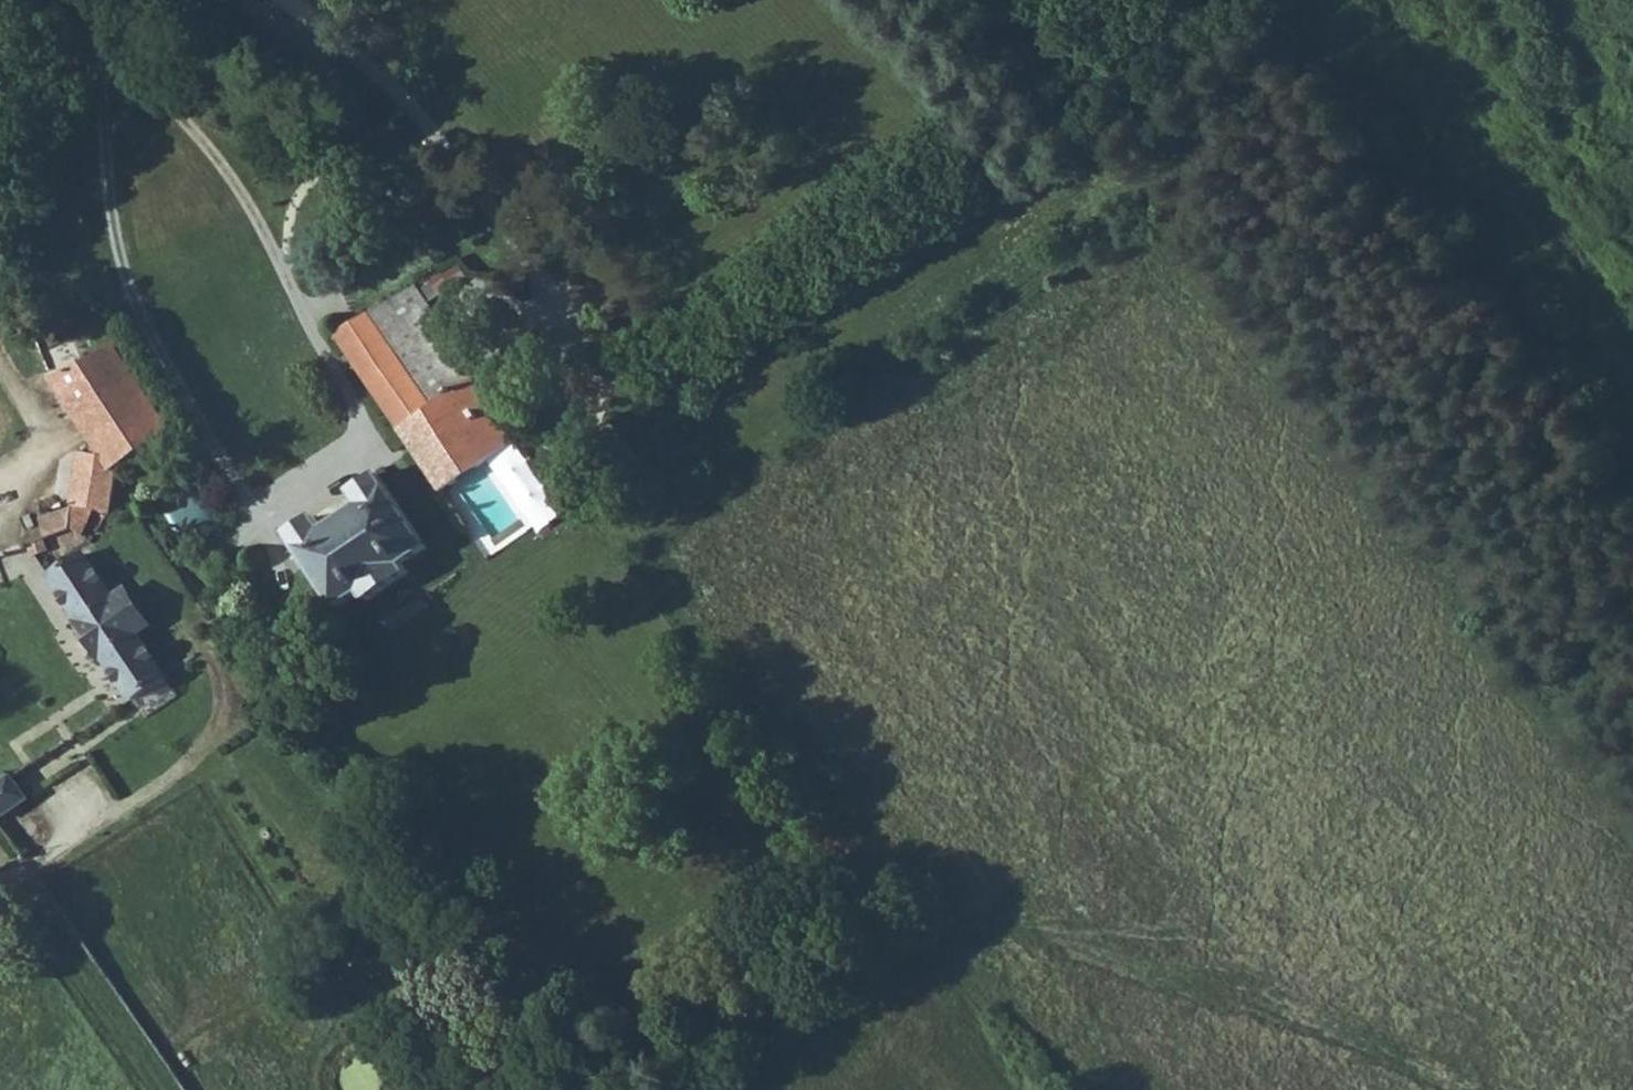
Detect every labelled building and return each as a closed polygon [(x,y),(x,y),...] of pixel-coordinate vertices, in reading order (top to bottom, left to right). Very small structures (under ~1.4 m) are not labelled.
[(417,286),(336,340),(442,496),(523,442),(498,406),(515,394),(497,366),(479,378),(417,286)] [(110,339),(48,380),(99,456),(78,453),(71,508),(40,520),(47,538),(72,528),(76,535),(83,536),(89,521),(93,510),(111,513),(116,475),(114,471),(172,432),(110,339)] [(287,536),(337,610),(363,593),(368,602),(408,575),(403,567),(429,550),(380,475),(350,494),(358,507),(325,529),(316,517),(287,536)] [(89,563),(57,585),(83,623),(78,627),(103,665),(108,661),(132,698),(146,718),(178,696),(165,676),(140,640),(152,632),(127,594),(115,602),(89,563)] [(0,790),(0,822),(30,803),(15,781),(0,790)]
